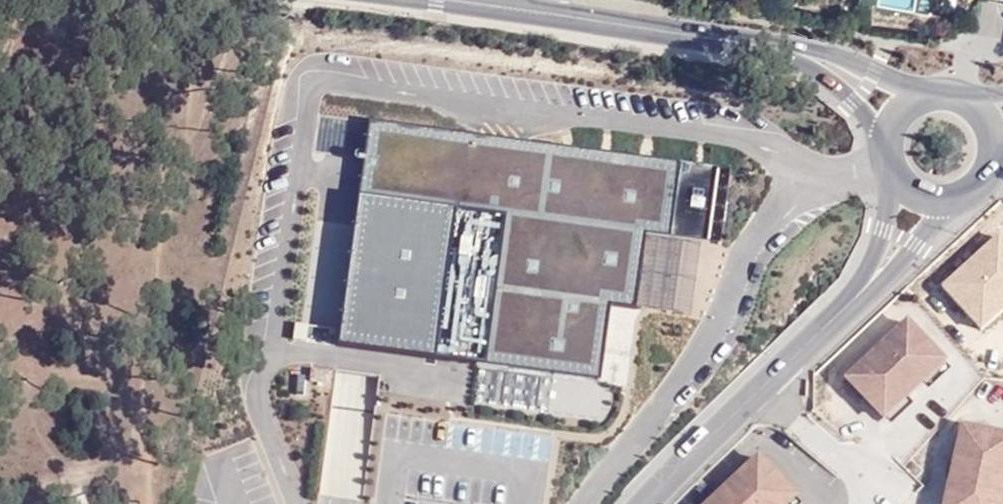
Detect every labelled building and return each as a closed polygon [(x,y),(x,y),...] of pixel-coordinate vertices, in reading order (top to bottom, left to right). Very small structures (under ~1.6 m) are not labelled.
[(721,243),(731,167),(372,119),(342,341),(598,375),(608,301),(636,305),(646,233),(721,243)] [(998,194),(979,212),(987,223),(1002,213),(1002,202),(998,194)] [(980,331),(1002,310),(1002,242),(1000,238),(943,291),(980,331)] [(885,421),(945,365),(909,326),(849,382),(885,421)] [(964,431),(948,503),(1002,503),(1002,502),(1002,440),(964,431)] [(760,463),(717,503),(785,503),(792,497),(760,463)]
